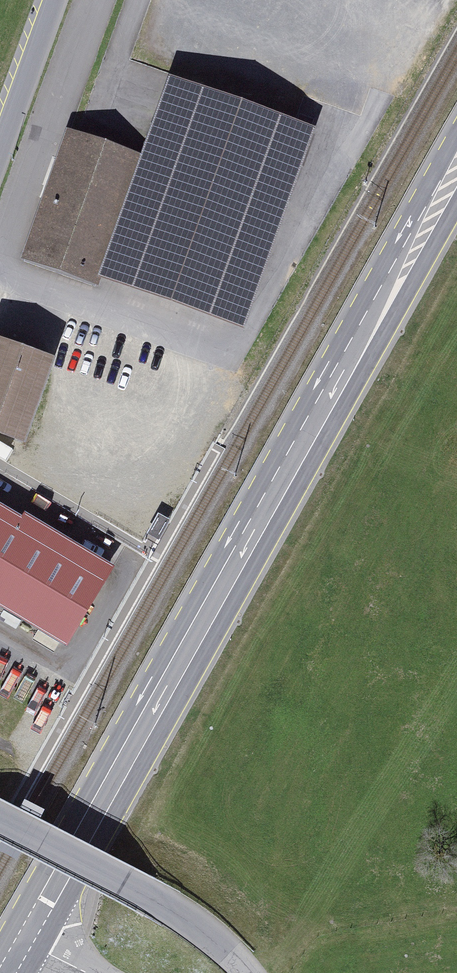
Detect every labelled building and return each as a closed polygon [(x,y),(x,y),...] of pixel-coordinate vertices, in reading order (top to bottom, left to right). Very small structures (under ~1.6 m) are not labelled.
[(249,335),(320,135),(171,83),(144,160),(101,283),(105,284),(249,335)] [(101,283),(144,160),(70,135),(24,267),(102,294),(105,284),(101,283)] [(0,336),(0,432),(26,441),(55,356),(0,336)] [(0,500),(0,601),(68,642),(115,564),(24,508),(21,513),(0,500)] [(158,512),(146,533),(158,540),(170,519),(158,512)]
